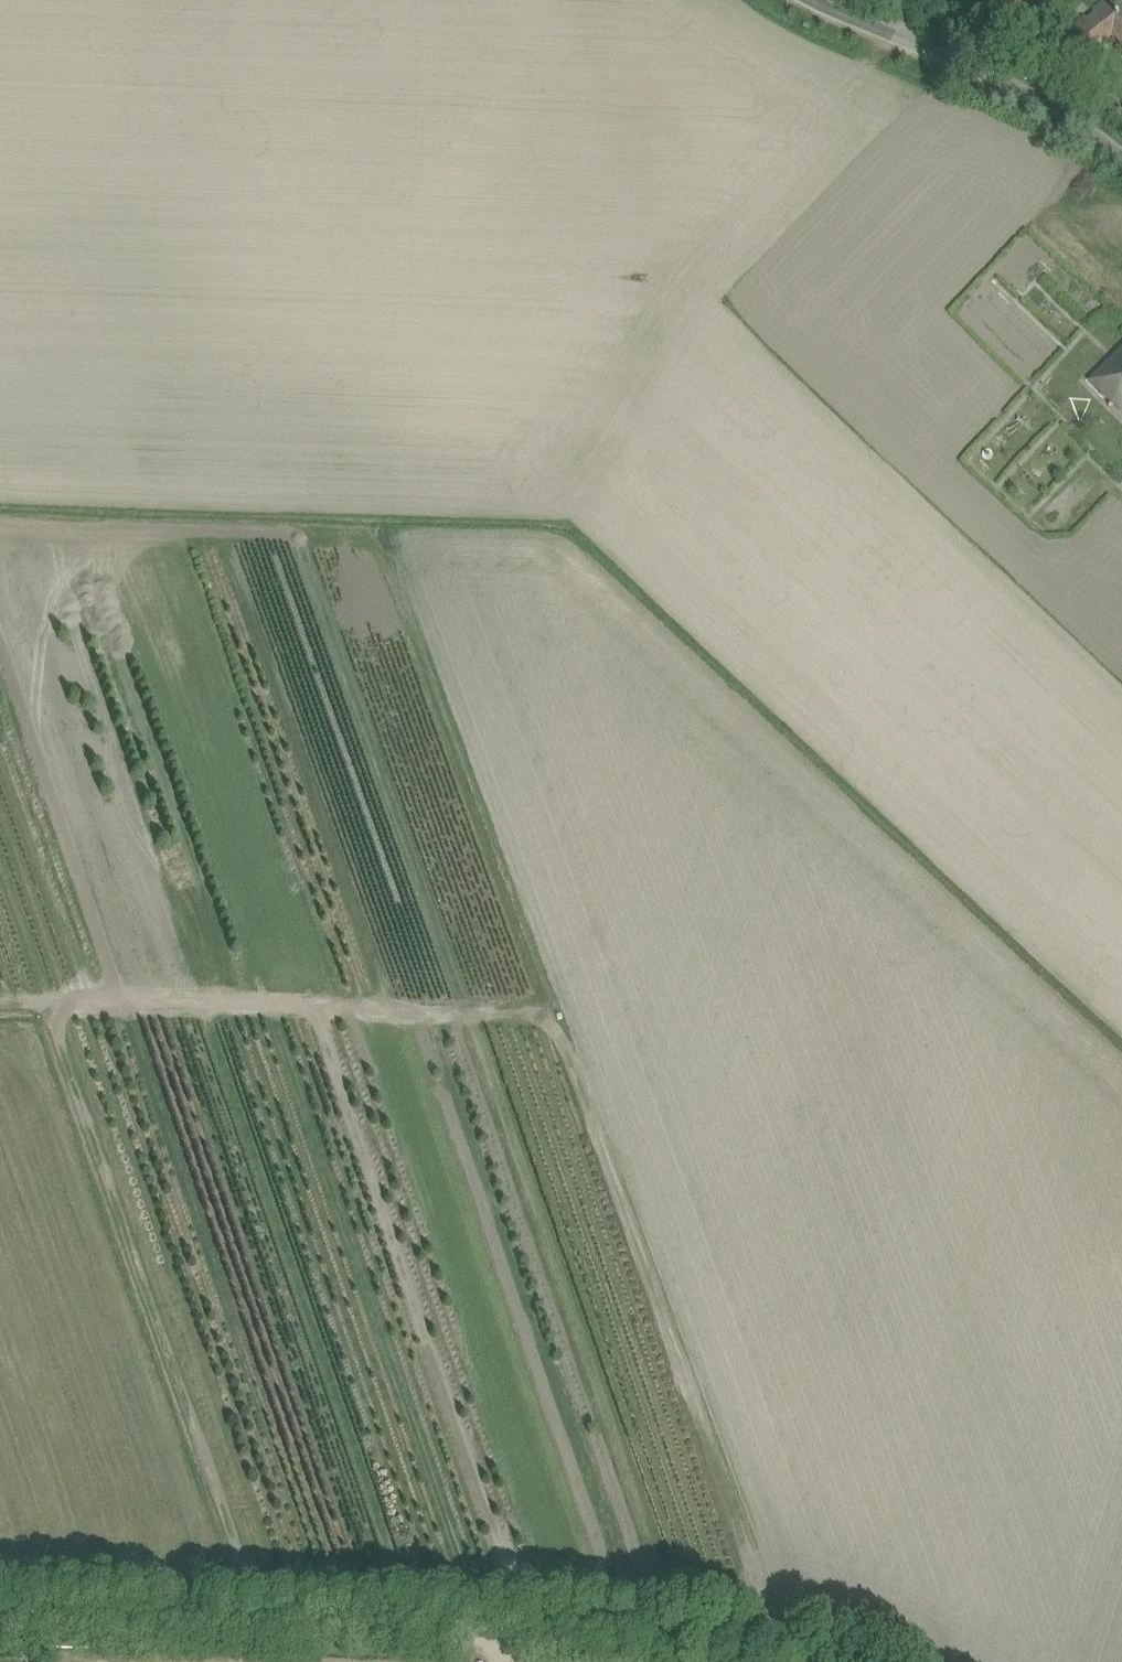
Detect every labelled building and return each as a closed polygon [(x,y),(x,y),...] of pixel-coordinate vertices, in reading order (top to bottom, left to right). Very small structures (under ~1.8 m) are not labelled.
[(1029,0),(1009,0),(1016,9),(1029,0)] [(1121,44),(1121,10),(1113,0),(1102,0),(1035,56),(1054,79),(1111,31),(1121,44)] [(1121,127),(1121,113),(1115,108),(1108,117),(1121,127)] [(1091,380),(1121,411),(1121,349),(1091,380)]
